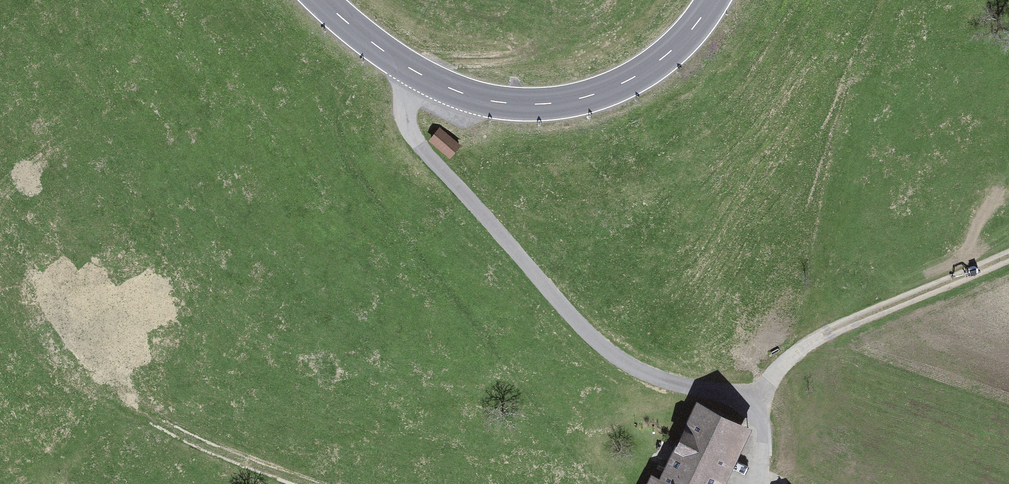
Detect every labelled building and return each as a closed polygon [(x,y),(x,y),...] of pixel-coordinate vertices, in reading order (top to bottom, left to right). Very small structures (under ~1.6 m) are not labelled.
[(697,403),(659,480),(651,476),(647,483),(725,483),(751,430),(697,403)]
